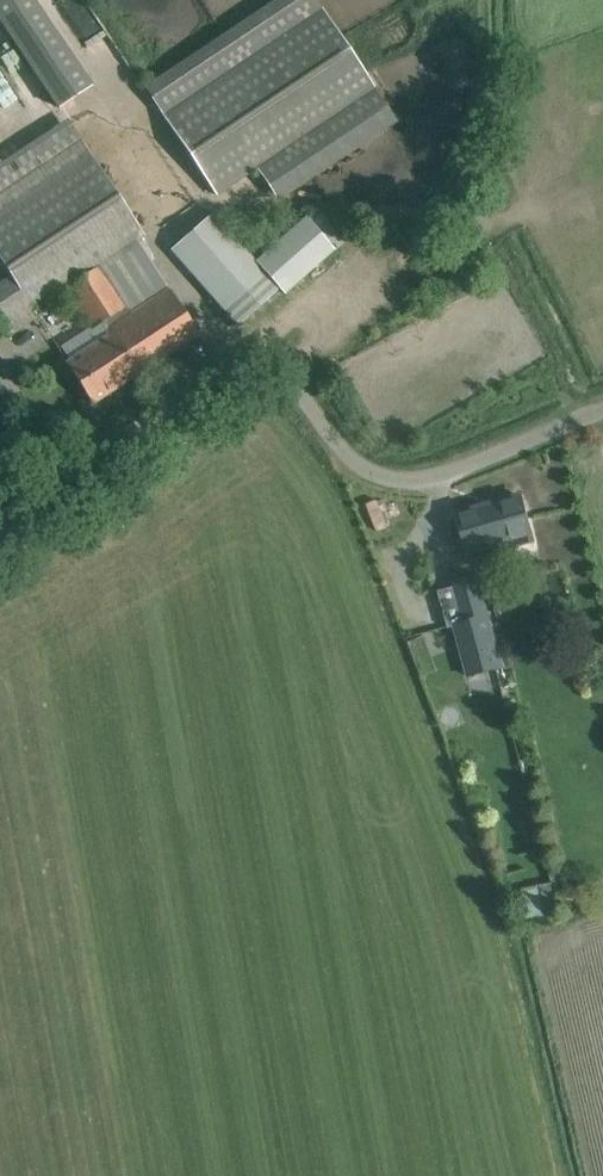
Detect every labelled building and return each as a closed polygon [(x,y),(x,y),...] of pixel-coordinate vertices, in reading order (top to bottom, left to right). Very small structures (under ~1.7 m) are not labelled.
[(39,0),(0,0),(0,18),(59,105),(94,81),(39,0)] [(321,8),(161,115),(215,195),(256,168),(375,88),(321,8)] [(137,240),(143,236),(77,137),(0,189),(0,261),(9,275),(0,281),(0,323),(8,336),(38,318),(33,310),(61,292),(77,317),(82,313),(92,329),(58,351),(92,403),(198,334),(137,240)] [(171,249),(238,325),(279,288),(284,293),(353,233),(334,211),(315,227),(306,217),(280,240),(256,261),(213,212),(171,249)] [(459,516),(472,560),(535,542),(522,497),(459,516)] [(455,586),(438,591),(448,627),(455,625),(458,635),(469,676),(475,675),(501,667),(479,587),(476,576),(475,576),(454,582),(455,586)] [(407,642),(413,657),(429,652),(423,636),(407,642)]
